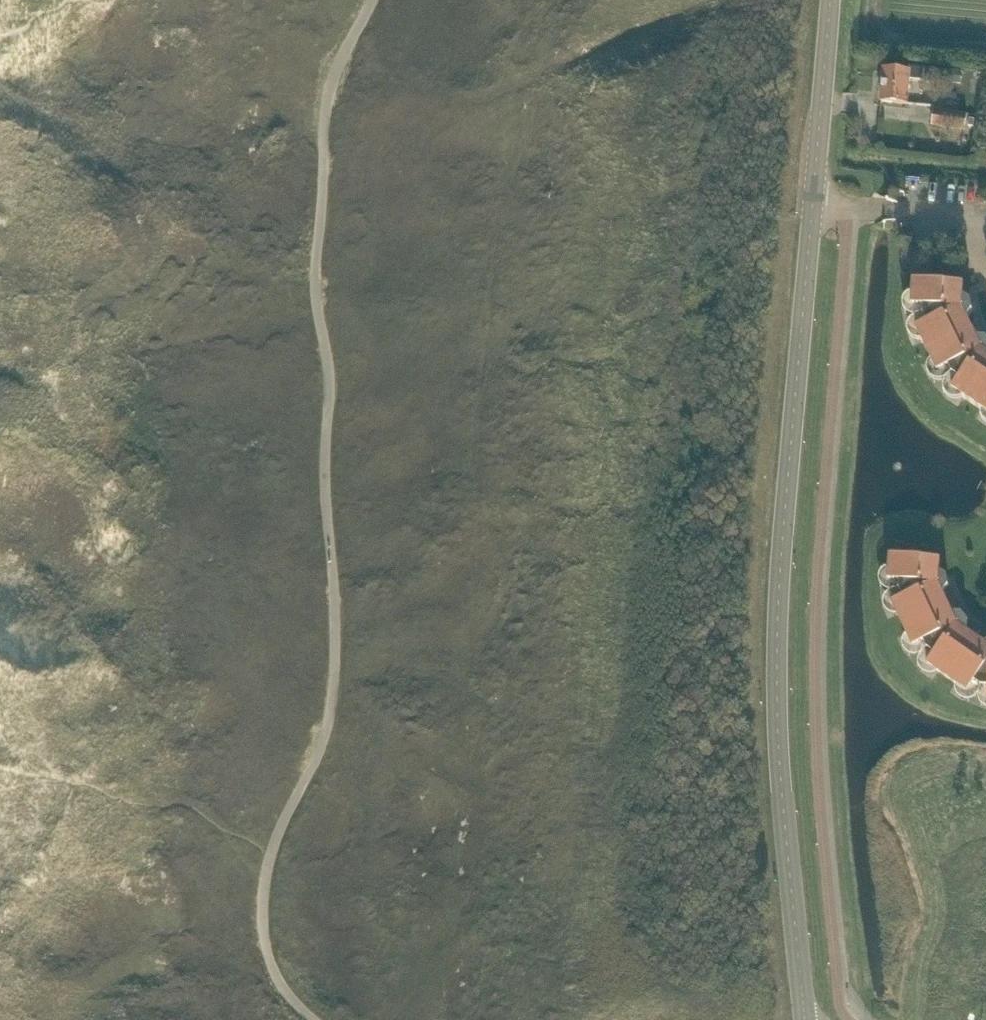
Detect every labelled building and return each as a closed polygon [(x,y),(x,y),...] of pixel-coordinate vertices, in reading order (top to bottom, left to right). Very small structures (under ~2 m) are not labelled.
[(924,83),(925,69),(910,68),(909,73),(884,71),(881,103),(908,105),(910,82),(924,83)] [(961,84),(962,72),(939,70),(938,82),(961,84)] [(965,130),(967,115),(934,110),(932,125),(965,130)] [(977,339),(967,320),(973,312),(971,302),(963,297),(964,286),(914,282),(912,307),(925,308),(924,316),(928,324),(916,329),(938,374),(949,368),(953,376),(959,380),(952,390),(985,413),(985,340),(977,339)] [(967,631),(968,621),(962,614),(952,613),(943,594),(949,586),(947,576),(939,570),(940,559),(890,555),(888,580),(900,581),(900,589),(903,597),(892,602),(913,647),(924,642),(928,649),(934,654),(927,664),(968,692),(975,682),(981,687),(985,687),(985,642),(984,643),(967,631)]
